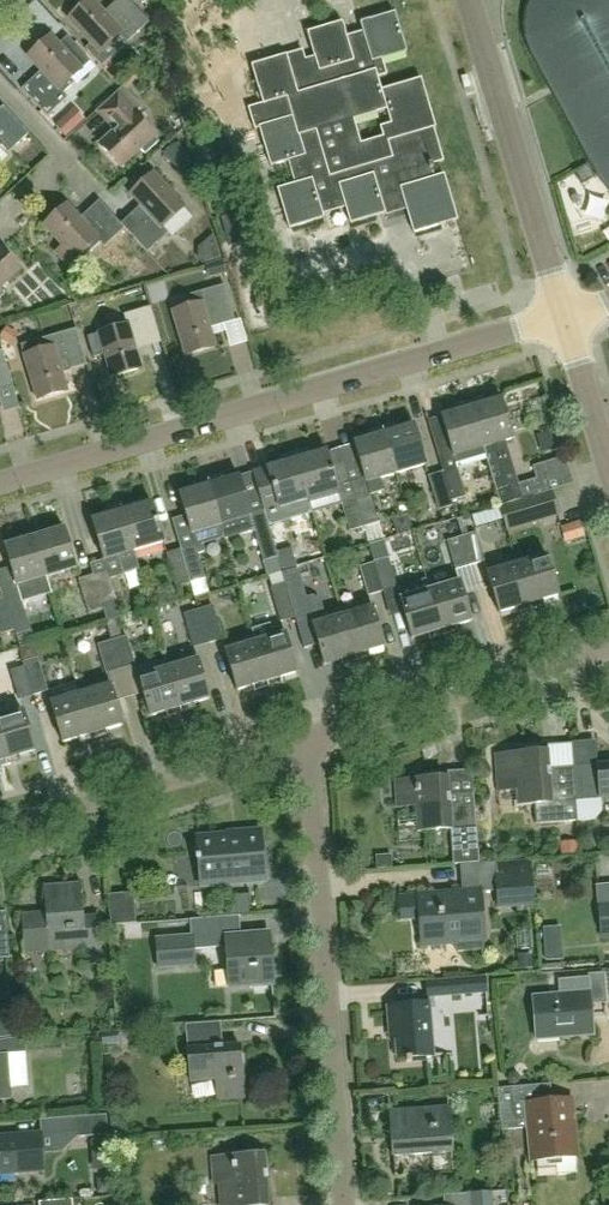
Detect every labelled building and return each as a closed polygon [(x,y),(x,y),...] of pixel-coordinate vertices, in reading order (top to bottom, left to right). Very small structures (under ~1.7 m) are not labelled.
[(127,41),(148,23),(127,0),(123,0),(106,16),(91,0),(88,0),(67,20),(90,44),(85,49),(101,67),(127,41)] [(527,10),(525,24),(527,39),(532,52),(601,179),(608,175),(608,176),(608,0),(531,0),(527,10)] [(351,224),(385,214),(384,212),(405,206),(413,233),(458,219),(444,174),(433,178),(431,169),(433,168),(432,164),(444,161),(434,128),(436,128),(421,79),(382,90),(378,77),(387,75),(383,59),(407,52),(395,12),(360,23),(363,32),(347,36),(343,22),(307,32),(315,57),(306,59),(303,50),(252,65),(263,104),(248,108),(255,129),(259,128),(271,166),(289,161),(295,184),(277,189),(289,229),(324,218),(323,214),(346,207),(351,224)] [(72,39),(61,49),(49,36),(26,57),(43,74),(23,92),(46,117),(66,98),(61,94),(73,84),(69,80),(80,70),(91,60),(72,39)] [(122,87),(98,109),(116,129),(99,145),(120,168),(138,152),(140,149),(145,154),(159,142),(134,114),(141,107),(122,87)] [(66,138),(85,120),(74,108),(55,126),(66,138)] [(7,153),(27,134),(5,110),(0,115),(0,146),(7,153)] [(162,155),(180,175),(193,163),(175,144),(162,155)] [(144,210),(124,229),(147,253),(167,234),(162,228),(184,207),(153,174),(130,195),(144,210)] [(104,248),(124,229),(102,204),(82,223),(65,205),(43,226),(74,259),(85,249),(89,253),(100,243),(104,248)] [(246,241),(238,213),(221,218),(230,246),(246,241)] [(22,270),(0,246),(0,290),(22,270)] [(222,260),(205,265),(209,278),(226,273),(222,260)] [(182,298),(184,304),(186,309),(172,313),(185,356),(214,348),(208,325),(233,318),(224,286),(198,294),(182,298)] [(112,330),(97,334),(110,378),(141,369),(134,347),(160,339),(150,308),(124,315),(126,321),(111,325),(112,330)] [(0,329),(0,344),(19,337),(14,324),(0,329)] [(76,329),(22,345),(25,355),(24,356),(36,400),(66,391),(59,368),(85,361),(76,329)] [(10,383),(1,351),(0,351),(0,386),(10,383)] [(484,398),(470,403),(485,456),(500,506),(533,496),(573,484),(573,485),(574,485),(566,456),(532,467),(536,479),(529,481),(519,484),(507,441),(513,439),(502,399),(486,404),(484,398)] [(457,412),(442,416),(429,420),(444,472),(443,472),(451,501),(453,506),(454,506),(452,501),(466,497),(457,464),(485,456),(470,403),(456,407),(457,412)] [(2,436),(17,433),(12,409),(0,412),(0,427),(2,436)] [(383,428),(396,474),(427,465),(415,424),(398,429),(396,424),(383,428)] [(365,478),(351,483),(364,528),(379,523),(371,495),(384,491),(380,478),(396,474),(383,428),(368,432),(370,437),(354,442),(365,478)] [(310,450),(296,454),(307,500),(311,514),(342,505),(350,532),(364,528),(351,483),(337,487),(327,450),(311,454),(310,450)] [(307,500),(295,454),(281,458),(282,464),(253,472),(263,509),(264,512),(307,500)] [(451,501),(443,472),(428,477),(438,511),(453,506),(451,501)] [(264,512),(263,509),(250,512),(240,476),(223,480),(221,475),(208,479),(225,539),(226,539),(254,531),(253,528),(268,524),(264,512)] [(186,515),(172,519),(181,549),(180,550),(190,584),(205,579),(198,555),(206,553),(204,546),(225,539),(208,479),(193,483),(195,489),(179,493),(186,515)] [(573,484),(533,496),(500,506),(504,521),(508,533),(560,516),(552,492),(573,485),(573,484)] [(121,505),(134,551),(163,543),(152,502),(135,506),(134,501),(121,505)] [(108,514),(93,519),(105,560),(104,560),(107,571),(108,571),(110,579),(124,575),(118,556),(134,551),(121,505),(107,509),(108,514)] [(565,544),(587,536),(581,520),(559,528),(565,544)] [(268,524),(253,528),(254,531),(263,562),(278,558),(268,524)] [(47,527),(33,531),(46,578),(76,569),(64,527),(48,532),(47,527)] [(11,567),(0,571),(0,582),(14,631),(16,635),(31,631),(23,603),(51,595),(46,578),(33,531),(18,535),(20,540),(4,544),(11,567)] [(462,536),(470,566),(485,561),(476,532),(462,536)] [(470,566),(462,536),(447,541),(455,570),(470,566)] [(397,588),(388,558),(383,542),(371,545),(376,562),(374,562),(383,592),(397,588)] [(190,584),(180,550),(166,554),(176,588),(190,584)] [(547,555),(517,564),(531,609),(545,605),(544,600),(559,595),(547,555)] [(383,592),(374,562),(360,567),(368,596),(383,592)] [(531,609),(517,564),(488,572),(500,613),(515,609),(517,613),(531,609)] [(356,662),(340,608),(325,613),(321,599),(313,596),(305,598),(296,566),(282,571),(281,571),(284,582),(295,617),(304,648),(318,644),(324,665),(341,660),(342,666),(356,662)] [(107,571),(93,576),(102,605),(117,601),(110,579),(108,571),(107,571)] [(102,605),(93,576),(79,580),(89,614),(104,610),(102,605)] [(429,590),(443,635),(458,631),(457,626),(472,621),(460,581),(429,590)] [(0,635),(14,631),(0,582),(0,635)] [(284,582),(271,586),(271,588),(281,621),(295,617),(284,582)] [(443,635),(429,590),(400,598),(412,639),(428,634),(429,639),(443,635)] [(384,648),(372,607),(370,600),(340,608),(356,662),(370,657),(369,652),(384,648)] [(213,606),(198,610),(208,643),(223,639),(213,606)] [(208,643),(198,610),(184,614),(194,648),(208,643)] [(127,636),(122,638),(117,620),(106,623),(111,641),(112,641),(121,670),(135,665),(127,636)] [(297,674),(283,626),(271,629),(270,624),(251,630),(255,642),(268,688),(283,683),(281,678),(297,674)] [(112,641),(111,641),(98,645),(106,674),(121,670),(112,641)] [(268,688),(255,642),(226,651),(238,691),(253,687),(255,691),(268,688)] [(25,667),(33,696),(48,692),(38,658),(23,662),(25,667)] [(197,659),(168,668),(181,713),(196,709),(194,704),(210,700),(197,659)] [(168,668),(166,661),(135,670),(138,677),(150,717),(166,713),(167,717),(181,713),(168,668)] [(33,696),(25,667),(10,671),(19,700),(33,696)] [(110,685),(80,694),(94,740),(108,735),(106,730),(122,726),(110,685)] [(52,703),(51,703),(63,744),(79,739),(80,744),(94,740),(80,694),(64,699),(62,692),(50,696),(52,703)] [(0,718),(0,742),(7,765),(21,761),(20,756),(35,752),(23,711),(0,718)] [(548,750),(495,754),(498,791),(517,790),(518,804),(535,803),(536,822),(577,819),(576,800),(573,766),(549,768),(548,750)] [(573,766),(576,800),(608,797),(608,763),(573,766)] [(478,862),(476,827),(473,792),(449,794),(447,777),(395,781),(396,806),(416,805),(417,831),(450,829),(453,864),(460,864),(478,862)] [(249,882),(248,871),(264,870),(262,830),(240,831),(240,835),(199,838),(202,885),(249,882)] [(577,842),(562,843),(562,854),(578,853),(577,842)] [(392,855),(375,856),(376,870),(393,869),(392,855)] [(460,864),(462,892),(398,897),(400,919),(418,918),(420,945),(457,942),(457,952),(484,950),(483,941),(480,892),(497,891),(498,910),(535,907),(531,861),(497,863),(496,861),(478,862),(460,864)] [(43,884),(45,912),(21,914),(24,953),(83,949),(84,963),(102,961),(98,911),(83,912),(81,881),(43,884)] [(136,923),(133,893),(108,895),(111,925),(136,923)] [(598,904),(600,936),(608,936),(608,903),(598,904)] [(5,912),(0,912),(0,958),(9,957),(5,912)] [(190,920),(191,935),(155,938),(157,970),(196,967),(195,949),(227,946),(230,987),(273,984),(269,933),(242,935),(241,916),(190,920)] [(562,943),(560,927),(542,928),(544,945),(562,943)] [(118,945),(129,944),(128,928),(117,929),(118,945)] [(559,980),(559,996),(532,998),(536,1039),(593,1035),(591,1005),(607,1003),(605,974),(588,975),(588,978),(559,980)] [(487,976),(425,981),(427,999),(488,994),(487,976)] [(433,1056),(429,1004),(386,1007),(388,1026),(394,1025),(397,1059),(433,1056)] [(16,1032),(31,1036),(34,1024),(19,1020),(16,1032)] [(221,1020),(185,1023),(191,1081),(216,1079),(218,1099),(244,1097),(239,1045),(223,1046),(221,1020)] [(117,1030),(101,1033),(103,1046),(119,1044),(117,1030)] [(25,1038),(0,1040),(0,1054),(7,1054),(26,1052),(25,1038)] [(10,1099),(7,1054),(0,1054),(0,1099),(10,1099)] [(502,1131),(528,1129),(531,1161),(577,1157),(572,1097),(551,1099),(550,1084),(498,1088),(501,1120),(502,1131)] [(449,1107),(391,1111),(394,1156),(452,1152),(449,1107)] [(106,1115),(40,1120),(41,1134),(78,1131),(78,1137),(108,1135),(106,1115)] [(0,1138),(0,1174),(44,1171),(42,1154),(41,1134),(0,1138)] [(265,1152),(213,1156),(215,1183),(220,1183),(222,1204),(269,1204),(265,1152)] [(473,1193),(443,1196),(444,1204),(494,1204),(493,1192),(473,1193)]
